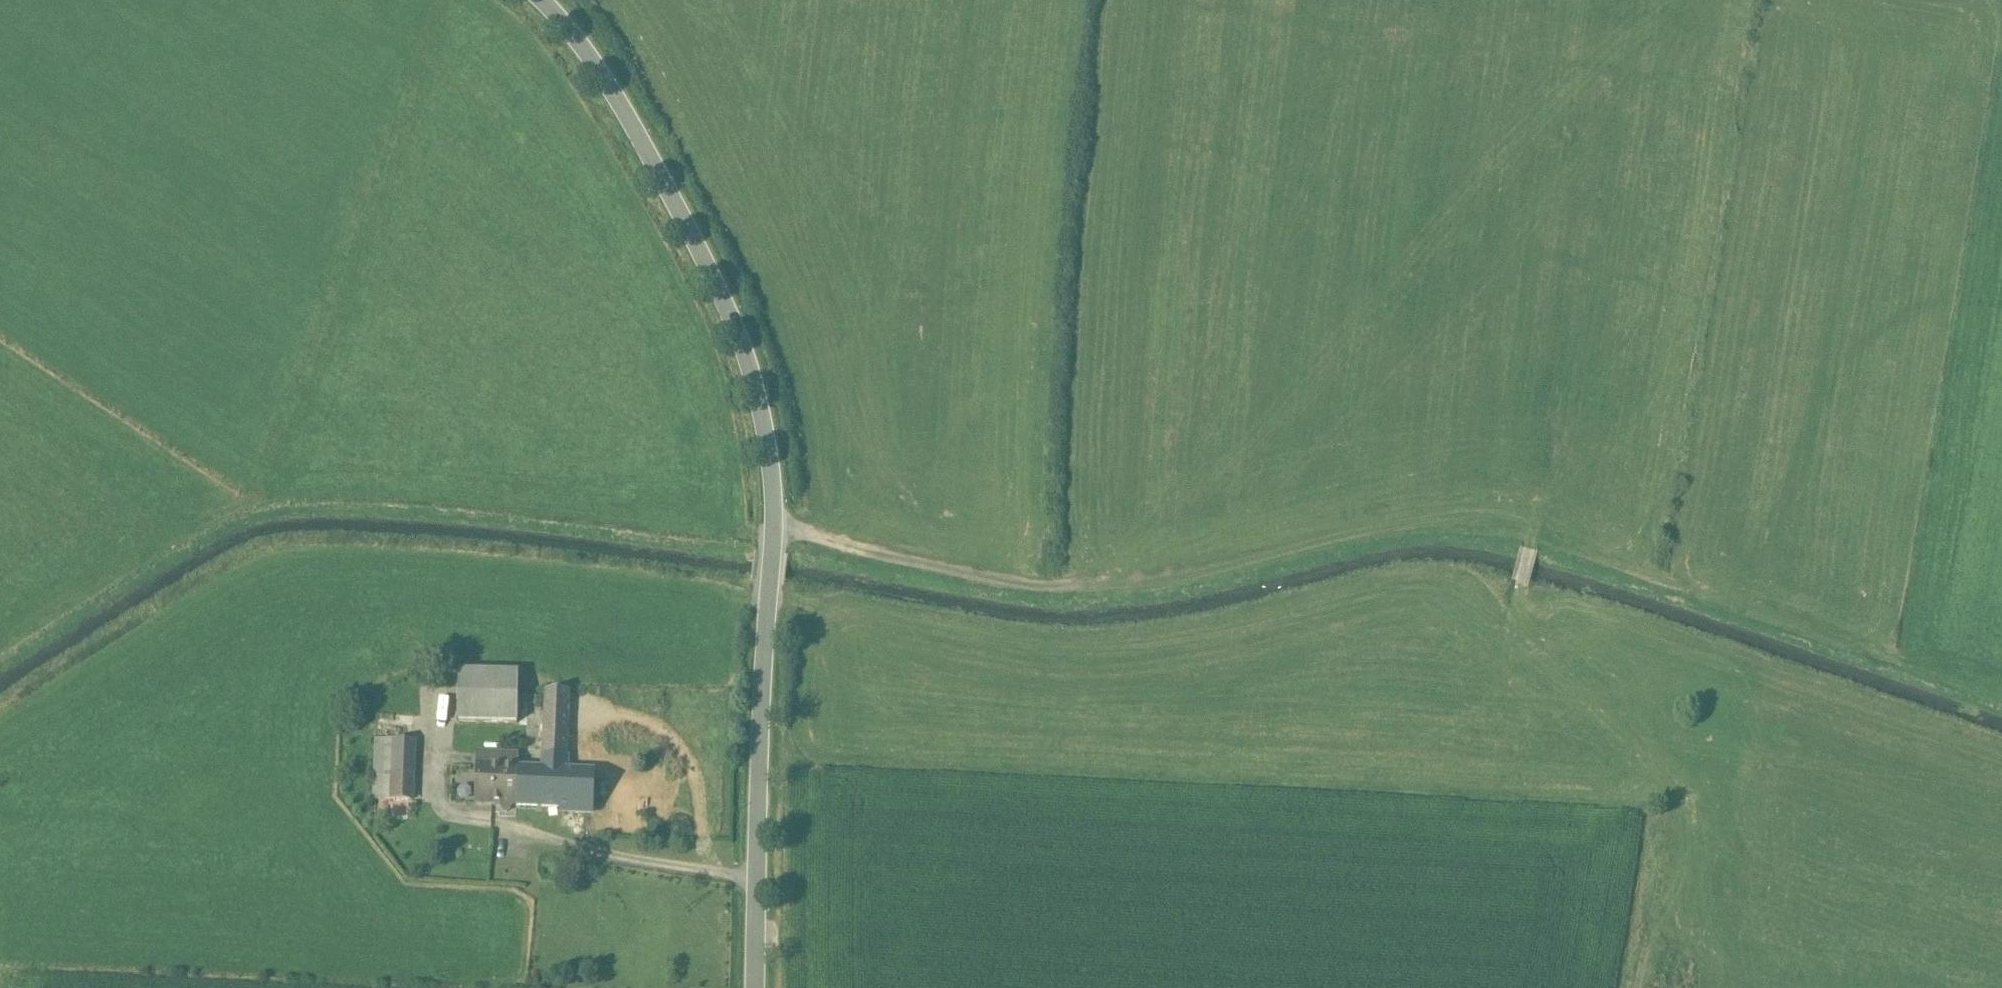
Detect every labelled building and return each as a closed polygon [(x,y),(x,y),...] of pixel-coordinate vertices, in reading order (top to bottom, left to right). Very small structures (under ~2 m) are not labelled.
[(518,674),(458,672),(457,722),(517,724),(518,674)] [(568,691),(545,690),(541,770),(568,771),(568,755),(566,755),(568,691)] [(413,741),(376,739),(374,800),(411,801),(413,741)] [(516,768),(476,766),(474,804),(514,806),(514,805),(516,769),(516,768)] [(541,770),(516,769),(514,805),(575,808),(574,811),(592,812),(593,772),(568,771),(541,770)]
